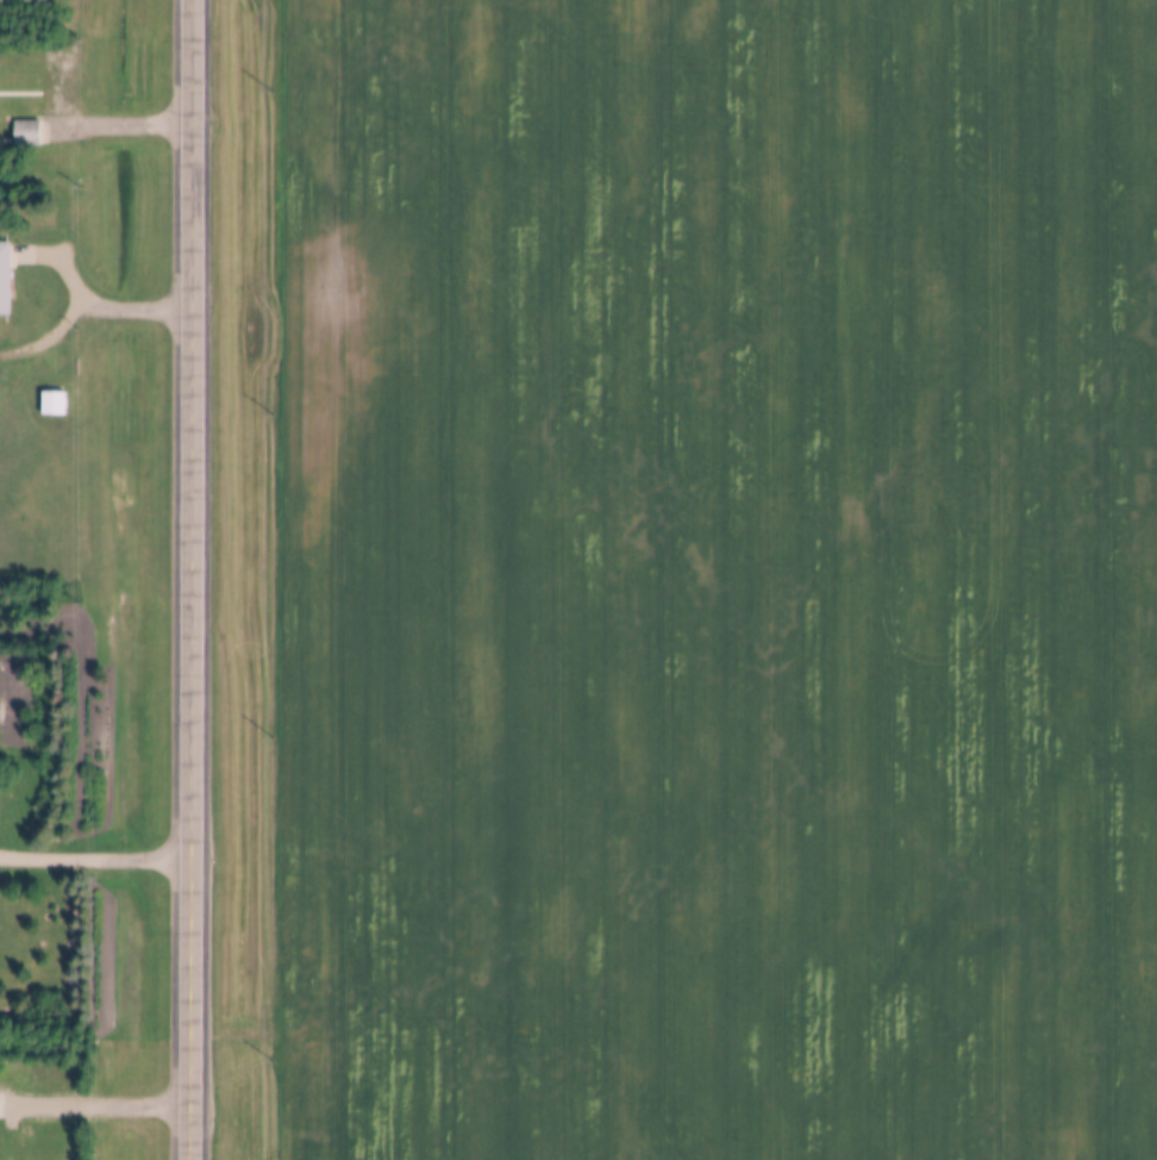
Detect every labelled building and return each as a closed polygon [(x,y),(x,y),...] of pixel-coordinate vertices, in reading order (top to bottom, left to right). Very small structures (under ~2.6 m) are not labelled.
[(14,123),(39,123),(39,146),(14,148),(14,123)] [(11,317),(0,317),(0,244),(11,244),(11,317)] [(42,393),(65,393),(65,416),(42,416),(42,393)]
